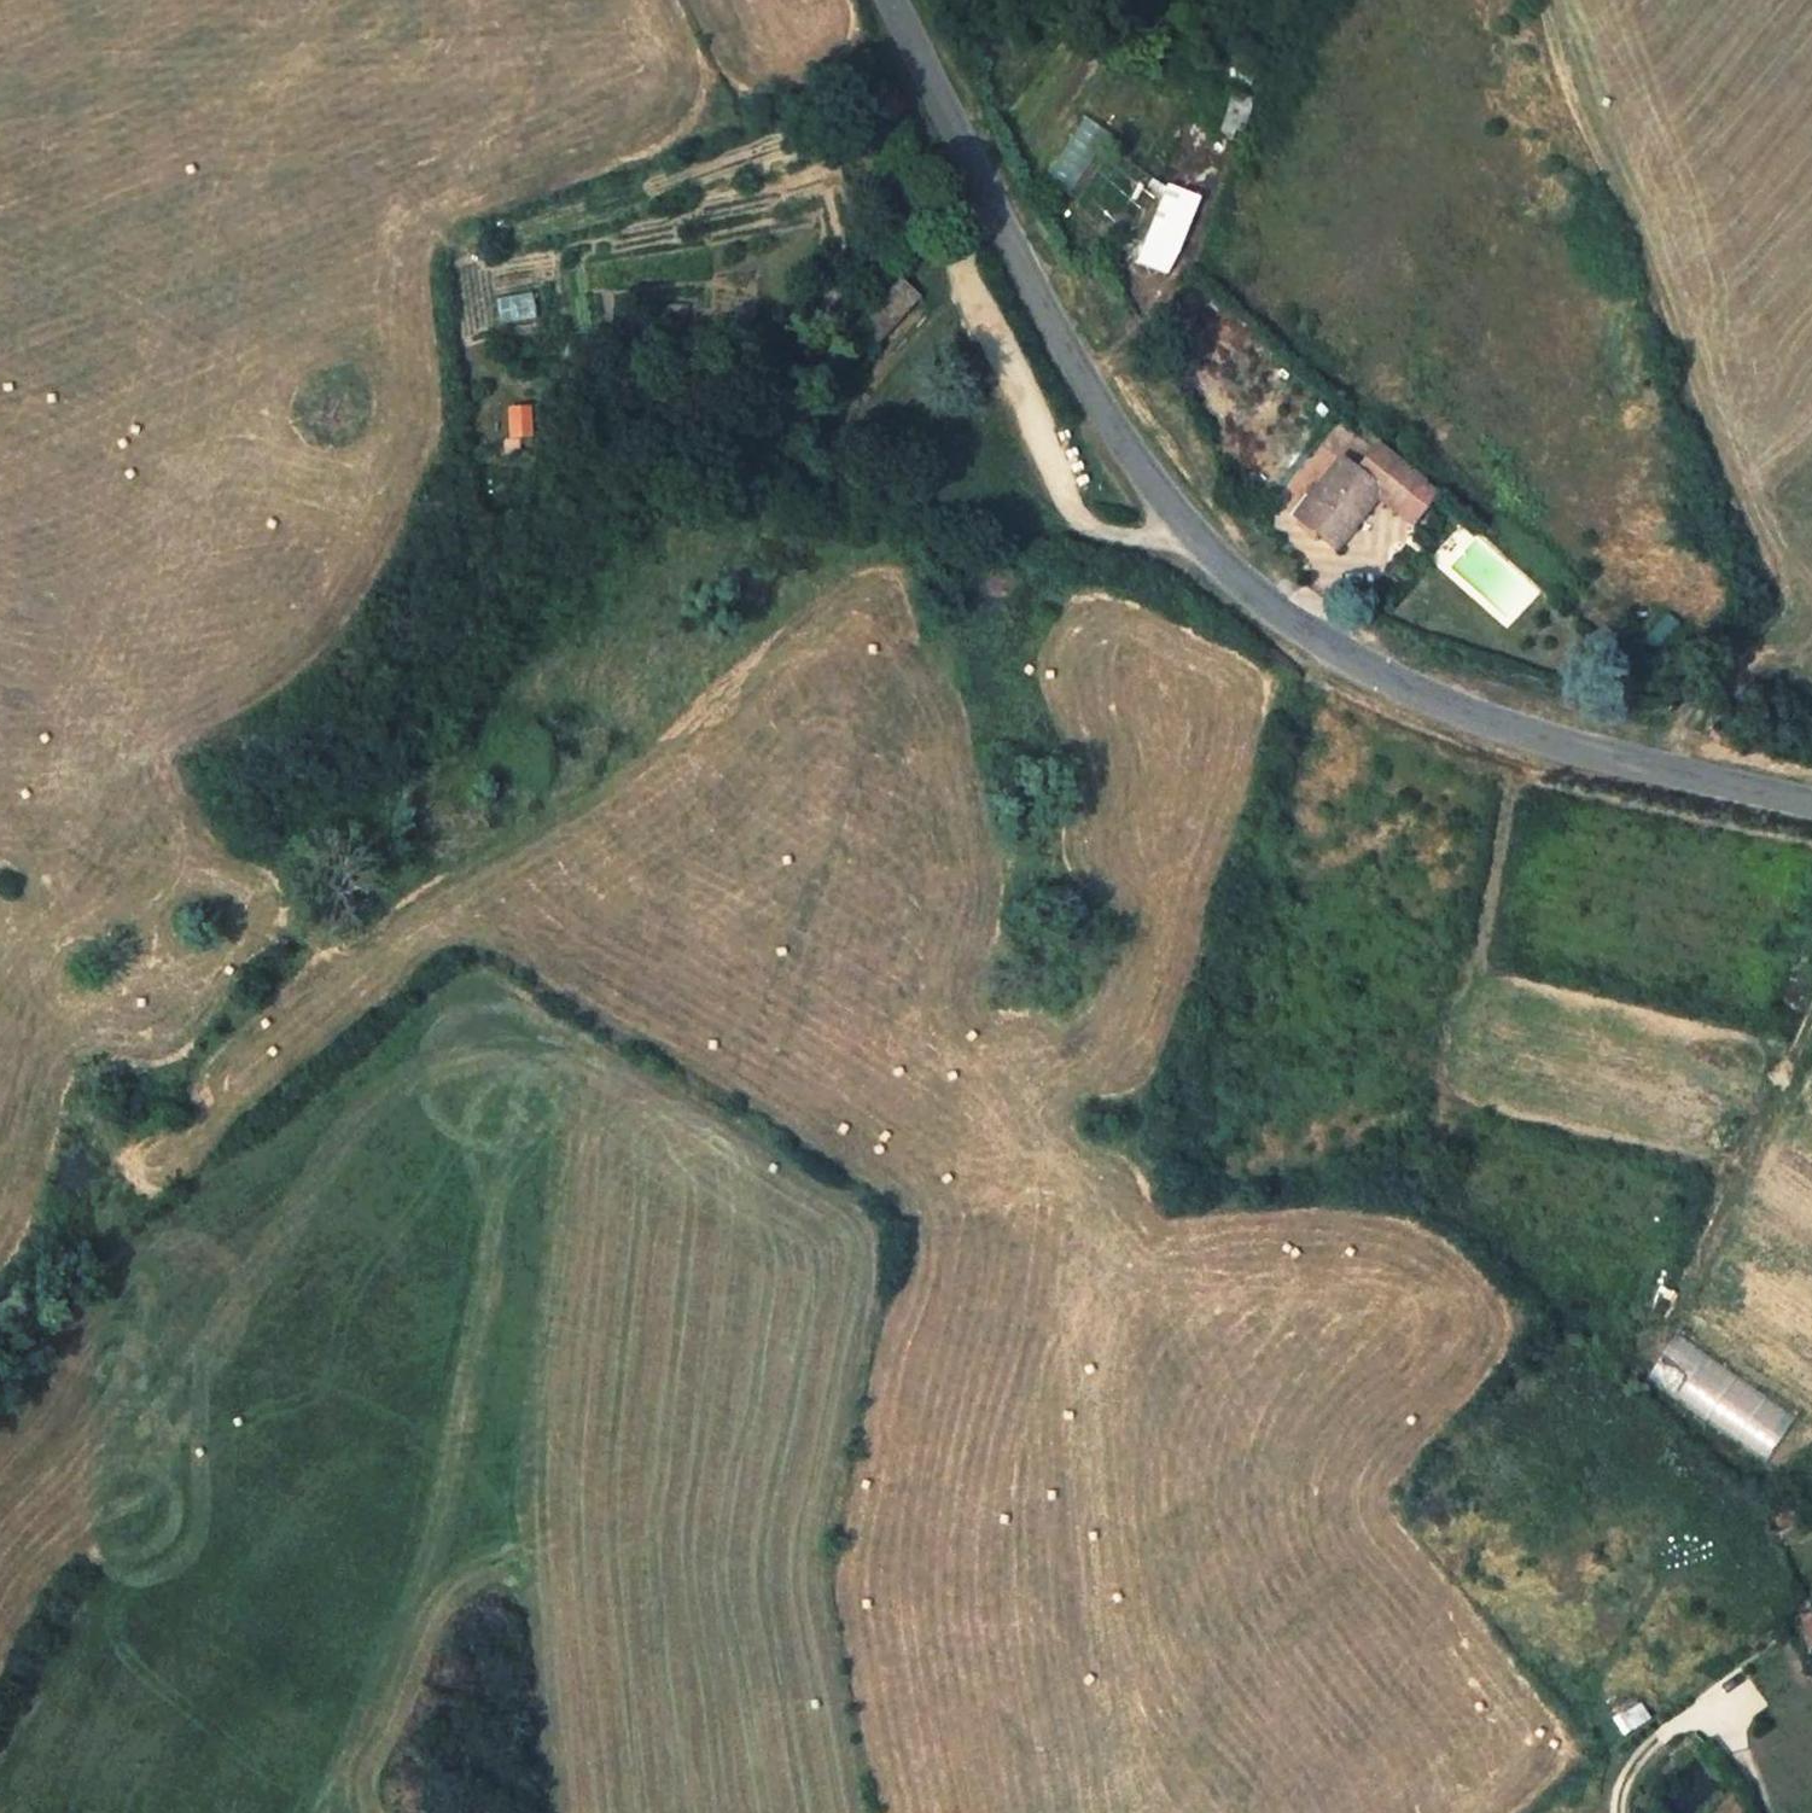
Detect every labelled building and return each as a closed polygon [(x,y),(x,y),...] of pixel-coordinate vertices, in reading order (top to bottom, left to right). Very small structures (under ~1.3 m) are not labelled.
[(1135,260),(1170,275),(1205,196),(1170,181),(1135,260)] [(381,222),(381,241),(398,236),(395,219),(381,222)] [(888,328),(921,296),(905,279),(871,312),(888,328)] [(1347,477),(1308,444),(1261,497),(1298,529),(1347,477)]
